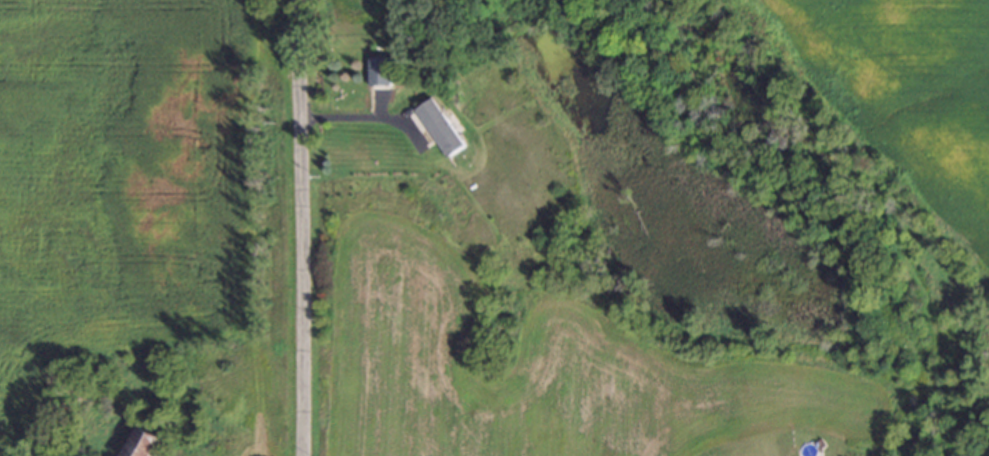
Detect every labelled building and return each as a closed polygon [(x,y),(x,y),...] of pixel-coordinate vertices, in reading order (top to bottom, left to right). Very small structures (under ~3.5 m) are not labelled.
[(389,56),(367,56),(367,83),(389,83),(389,56)] [(464,147),(434,97),(415,108),(445,158),(464,147)] [(155,432),(138,424),(123,455),(144,455),(155,432)]
